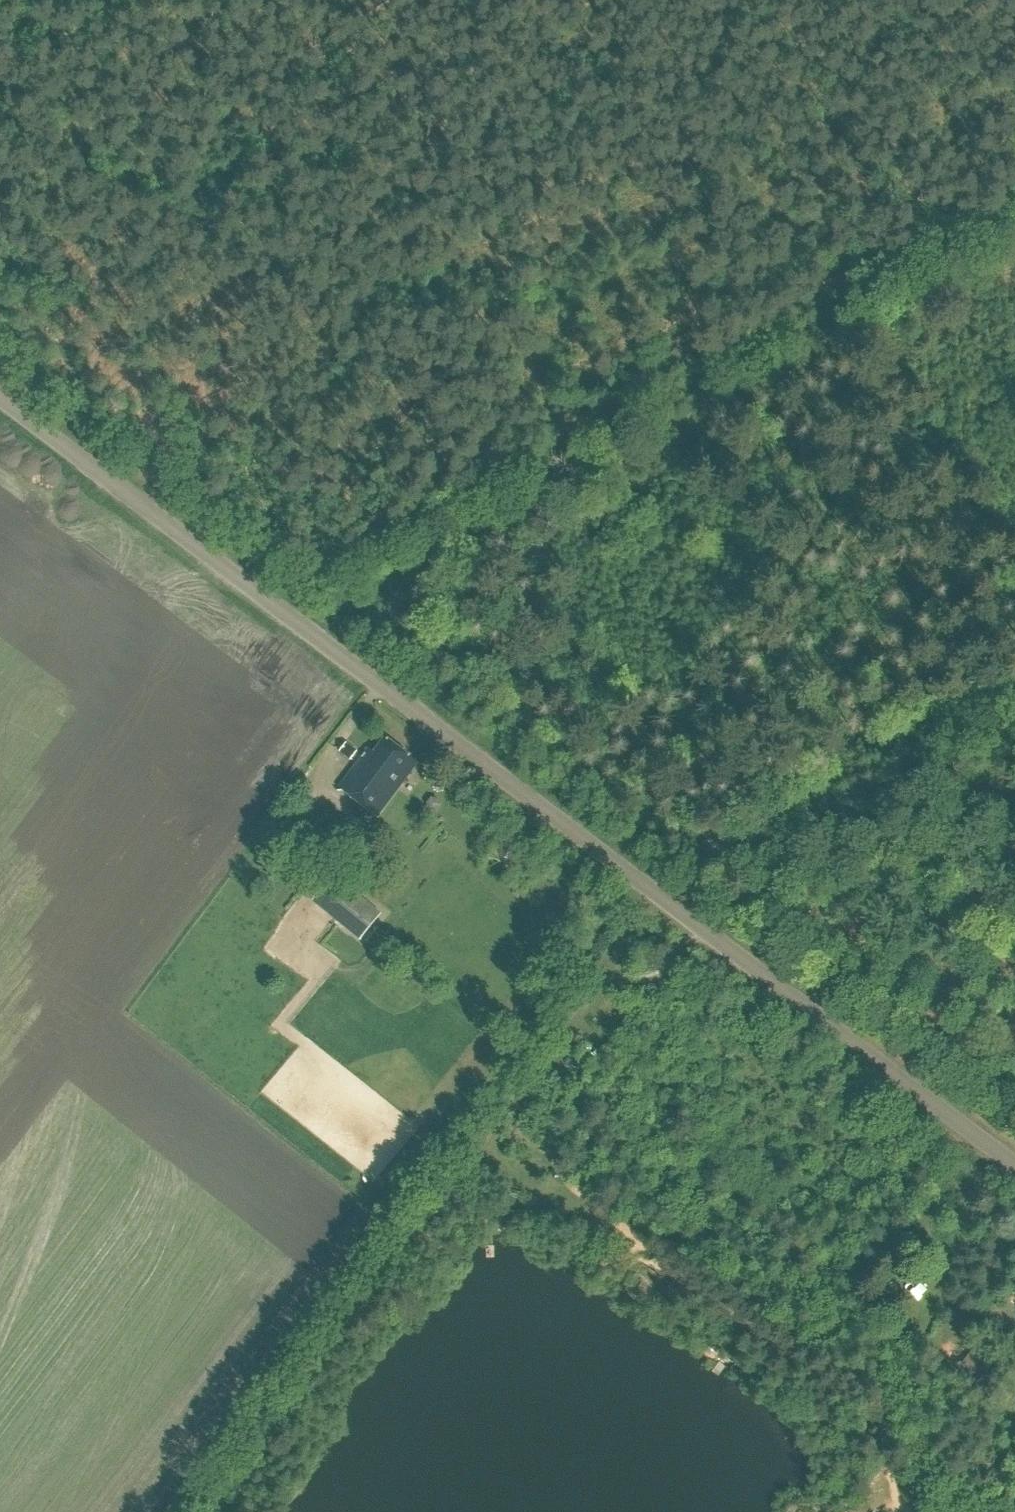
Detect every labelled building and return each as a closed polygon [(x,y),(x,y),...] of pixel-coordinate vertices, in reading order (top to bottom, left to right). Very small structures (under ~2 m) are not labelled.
[(338,785),(377,815),(417,763),(383,737),(373,751),(367,747),(338,785)] [(344,742),(338,750),(349,758),(356,750),(344,742)] [(497,856),(513,861),(519,843),(503,838),(497,856)] [(314,900),(361,938),(379,916),(332,877),(314,900)]
